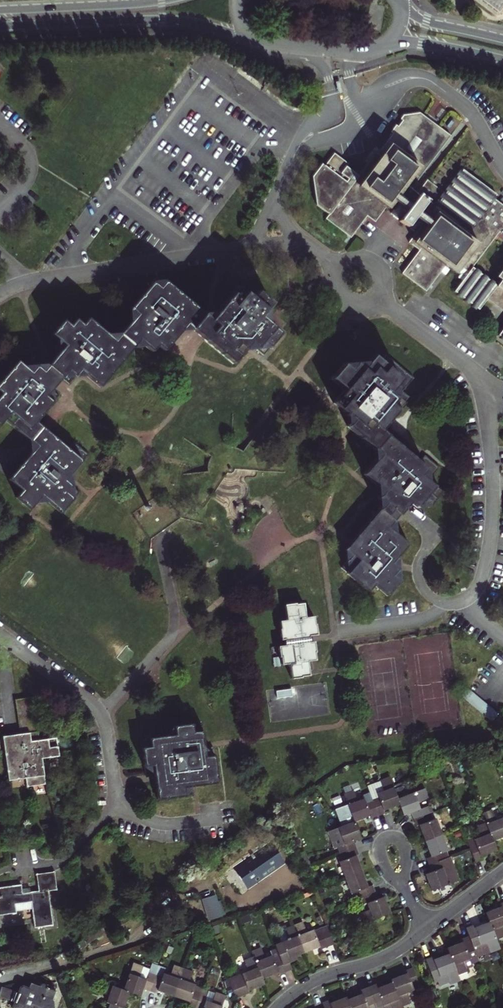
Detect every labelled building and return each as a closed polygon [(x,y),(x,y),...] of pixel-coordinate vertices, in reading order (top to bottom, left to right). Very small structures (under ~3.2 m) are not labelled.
[(498,13),(502,6),(502,0),(480,0),(498,13)] [(464,261),(471,267),(498,232),(501,234),(502,232),(502,205),(493,198),(496,194),(462,169),(445,193),(427,179),(416,194),(418,195),(413,200),(406,194),(450,136),(437,126),(433,131),(419,120),(423,115),(418,112),(402,114),(399,119),(401,120),(397,126),(395,124),(389,132),(392,133),(376,153),(374,152),(357,175),(345,166),(347,164),(333,153),(323,165),(321,163),(311,176),(315,205),(328,214),(325,218),(350,237),(366,215),(374,221),(390,200),(405,212),(398,221),(407,227),(413,218),(421,224),(408,242),(418,250),(401,273),(425,291),(444,266),(454,274),(464,261)] [(423,115),(419,120),(433,131),(437,126),(423,115)] [(496,285),(471,267),(454,291),(478,309),(486,299),(502,311),(502,276),(496,285)] [(257,292),(251,299),(244,293),(238,300),(232,294),(210,321),(164,282),(158,288),(152,283),(129,310),(136,316),(113,342),(87,319),(82,326),(75,320),(70,327),(63,321),(51,335),(64,346),(42,372),(36,367),(31,373),(18,362),(0,383),(0,393),(1,394),(0,396),(0,424),(4,419),(37,447),(9,480),(22,491),(16,498),(30,509),(41,495),(61,512),(72,499),(66,493),(71,486),(65,481),(87,455),(73,443),(68,449),(35,422),(52,402),(45,396),(67,371),(74,376),(79,370),(99,386),(138,340),(151,351),(157,344),(163,350),(186,324),(232,362),(249,343),(255,348),(261,341),(267,347),(279,333),(259,317),(270,304),(257,292)] [(345,390),(339,397),(334,404),(346,414),(348,426),(381,454),(364,474),(377,485),(379,509),(352,542),(345,549),(346,563),(342,568),(368,590),(374,584),(387,595),(398,582),(396,557),(407,544),(388,527),(410,501),(416,506),(429,505),(440,492),(427,481),(438,468),(425,457),(419,463),(379,430),(407,396),(402,391),(413,378),(386,355),(380,363),(372,357),(368,363),(343,365),(332,379),(345,390)] [(295,602),(284,603),(287,619),(279,620),(280,627),(279,628),(281,639),(284,638),(285,644),(278,645),(279,656),(280,656),(281,663),(289,662),(291,678),(301,676),(301,675),(309,674),(307,660),(310,660),(308,652),(311,651),(309,635),(317,634),(316,622),(314,623),(313,615),(305,616),(303,602),(295,603),(295,602)] [(2,737),(8,780),(26,777),(27,786),(44,783),(41,757),(58,755),(56,737),(38,740),(33,696),(15,699),(20,734),(2,737)] [(153,764),(158,798),(192,793),(190,785),(216,782),(213,755),(204,757),(199,723),(174,726),(175,735),(149,738),(150,747),(142,748),(144,765),(153,764)] [(460,878),(450,857),(445,859),(443,851),(448,848),(436,817),(432,818),(427,805),(420,808),(418,801),(429,797),(424,787),(398,796),(389,775),(379,778),(383,789),(376,792),(378,796),(371,798),(369,791),(363,793),(364,796),(357,798),(353,788),(343,792),(353,820),(327,830),(334,847),(337,846),(341,859),(338,860),(350,892),(354,900),(359,898),(361,904),(366,902),(369,908),(358,912),(362,922),(390,911),(387,903),(384,895),(378,897),(374,888),(372,884),(368,886),(356,854),(358,853),(353,840),(356,839),(361,837),(355,820),(370,814),(371,817),(375,815),(381,813),(384,812),(383,809),(399,803),(403,815),(406,813),(410,812),(415,824),(418,823),(430,855),(425,857),(427,861),(431,870),(424,873),(427,879),(431,889),(460,878)] [(493,840),(502,836),(502,815),(496,818),(492,808),(482,812),(485,821),(476,825),(480,835),(473,838),(474,841),(468,844),(470,847),(475,861),(478,860),(481,858),(480,855),(496,849),(493,840)] [(270,840),(232,866),(248,888),(285,862),(270,840)] [(16,912),(15,903),(32,901),(35,927),(52,924),(48,890),(56,889),(54,871),(36,874),(39,891),(22,893),(21,884),(0,887),(0,914),(16,912)] [(207,922),(223,917),(216,895),(200,900),(207,922)] [(496,939),(502,936),(502,928),(502,925),(502,901),(500,902),(501,905),(485,911),(488,920),(473,926),(472,923),(465,926),(468,934),(464,936),(462,937),(463,940),(446,946),(448,952),(433,958),(432,955),(428,957),(425,958),(434,981),(437,980),(439,985),(449,981),(450,984),(460,980),(458,974),(467,970),(463,960),(470,957),(468,953),(475,951),(477,955),(490,950),(490,951),(500,947),(496,939)] [(284,926),(283,927),(283,929),(280,930),(278,937),(279,940),(274,942),(278,951),(264,956),(260,946),(250,950),(252,955),(243,959),(247,969),(241,972),(242,976),(229,981),(235,997),(246,993),(248,992),(247,989),(263,983),(261,977),(262,977),(266,976),(268,975),(277,971),(278,973),(285,971),(282,963),(285,961),(288,960),(287,958),(319,945),(320,948),(333,943),(326,927),(314,931),(313,927),(306,930),(301,919),(284,926)] [(291,968),(288,960),(285,961),(282,963),(285,971),(291,968)] [(126,1007),(123,1007),(129,991),(139,995),(140,991),(142,987),(156,992),(157,989),(160,991),(182,998),(189,1001),(187,1005),(194,1007),(220,1007),(225,994),(195,984),(195,983),(189,980),(192,970),(173,963),(170,973),(163,971),(165,967),(151,962),(149,966),(132,961),(123,988),(100,980),(97,990),(107,994),(105,1001),(109,1002),(107,1007),(126,1007)] [(401,1006),(410,1002),(406,991),(413,989),(412,985),(418,982),(412,966),(408,968),(405,969),(406,971),(390,978),(391,980),(376,985),(375,982),(371,984),(363,987),(360,988),(361,992),(346,997),(345,995),(329,1001),(329,999),(325,1000),(321,1001),(323,1007),(321,1007),(369,1007),(368,1005),(380,1000),(382,1004),(389,1002),(391,1007),(402,1007),(401,1006)] [(53,1007),(52,1000),(51,1000),(55,989),(49,987),(46,978),(39,979),(37,985),(29,982),(28,987),(22,985),(18,986),(17,990),(0,986),(0,996),(13,1000),(11,1005),(12,1007),(53,1007)]
